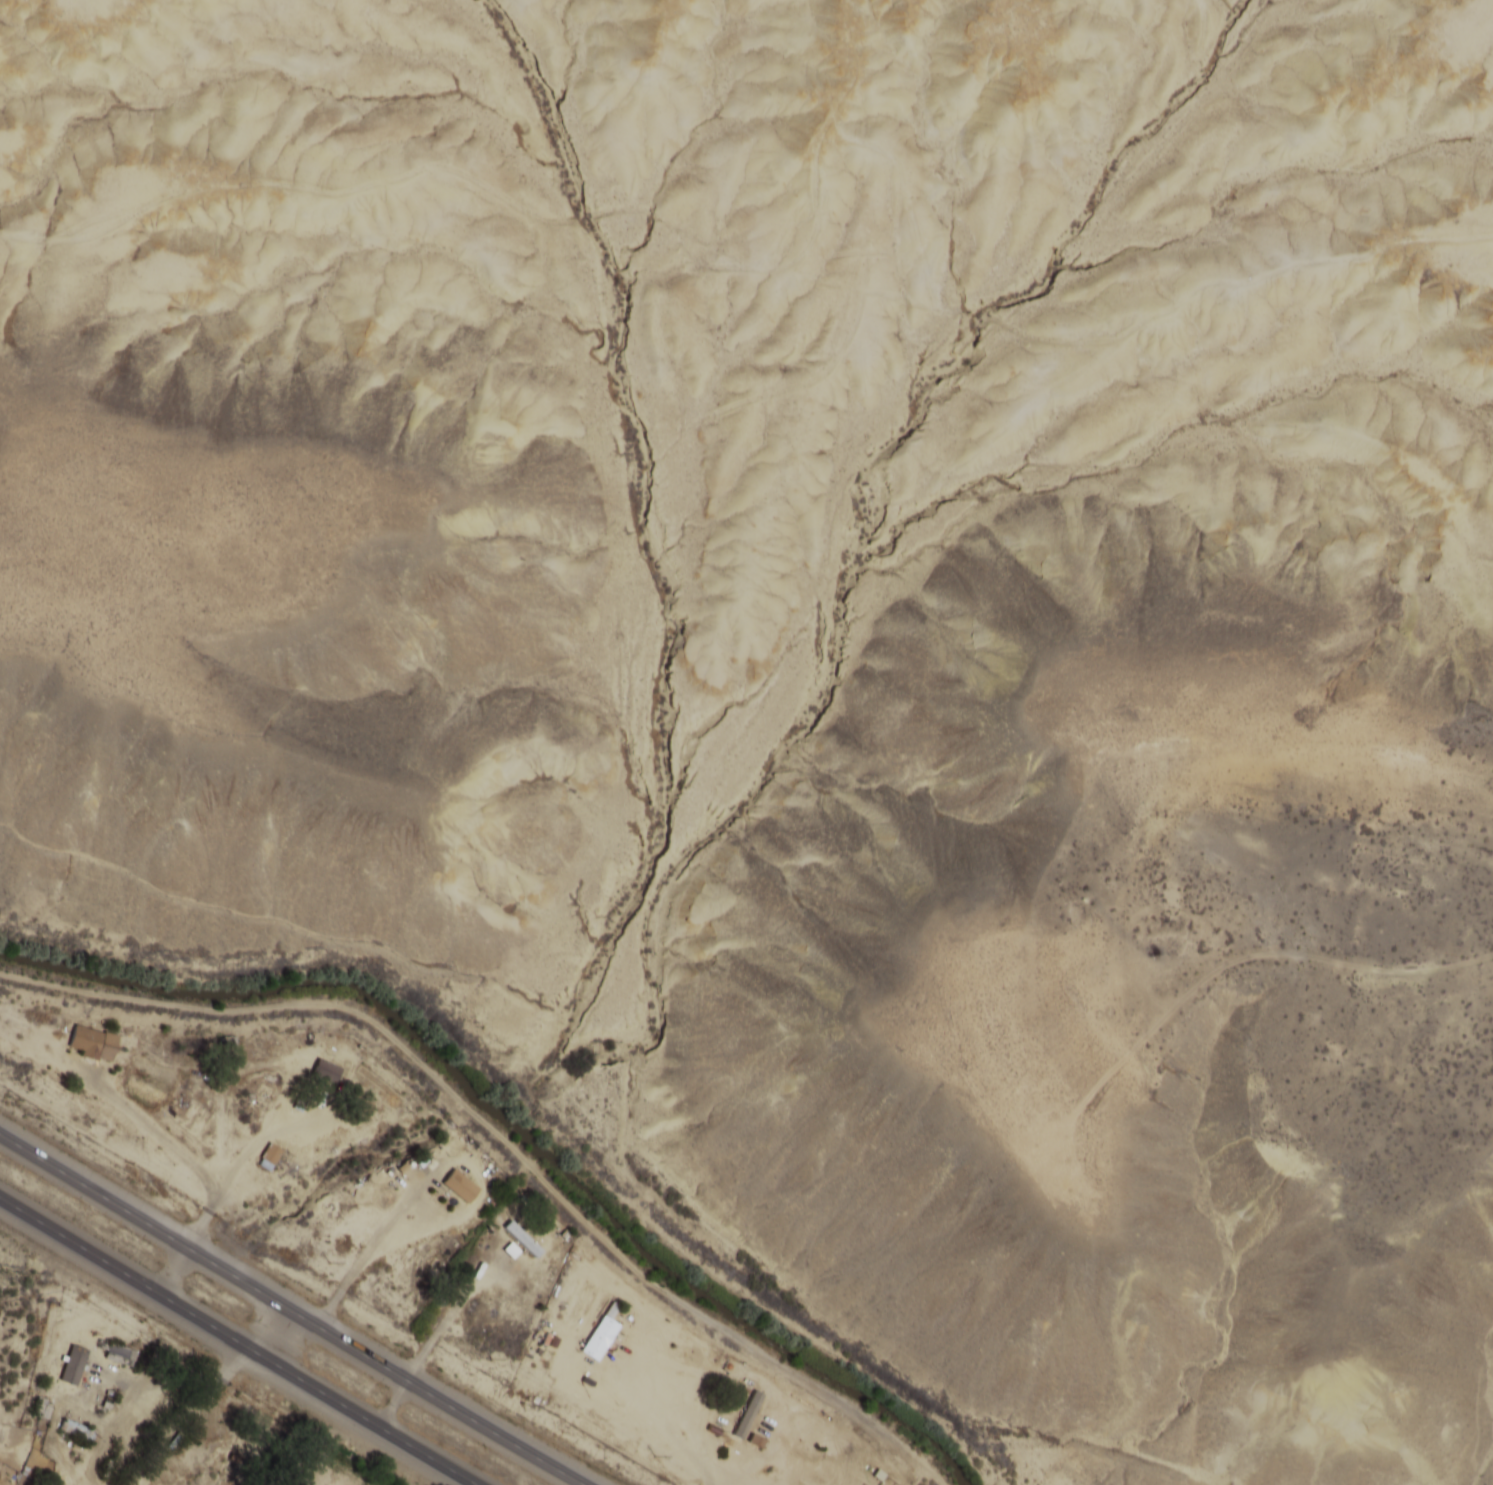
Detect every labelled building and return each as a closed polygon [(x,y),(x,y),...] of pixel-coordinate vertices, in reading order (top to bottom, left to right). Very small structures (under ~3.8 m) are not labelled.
[(112,1064),(120,1037),(75,1024),(68,1051),(112,1064)] [(311,1079),(336,1086),(341,1067),(317,1059),(311,1079)] [(260,1158),(273,1166),(282,1151),(270,1143),(260,1158)] [(542,1251),(522,1231),(512,1241),(532,1261),(542,1251)] [(602,1359),(617,1325),(611,1322),(618,1306),(607,1301),(585,1351),(602,1359)] [(79,1386),(90,1350),(73,1344),(61,1380),(79,1386)]
